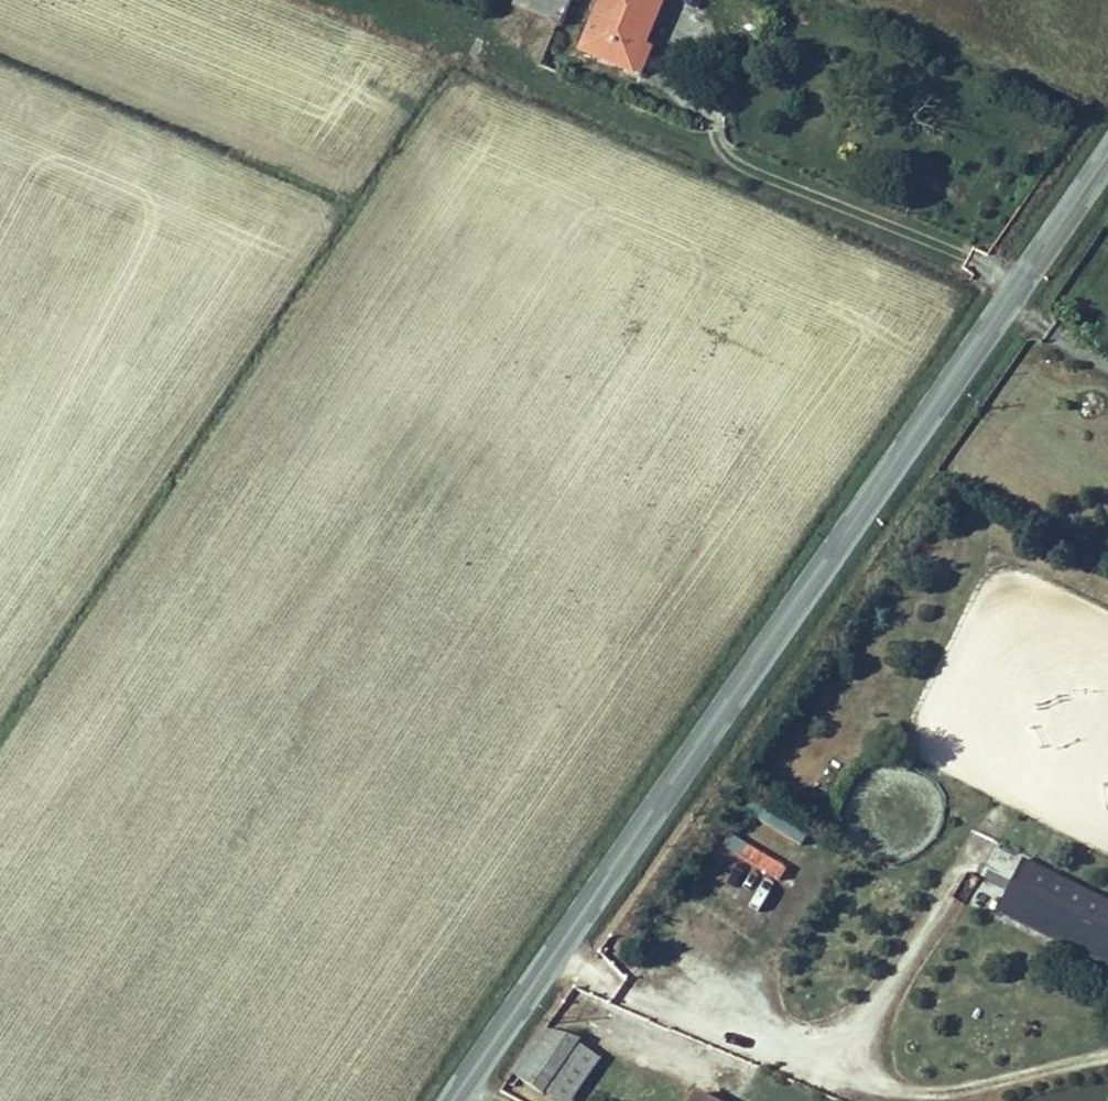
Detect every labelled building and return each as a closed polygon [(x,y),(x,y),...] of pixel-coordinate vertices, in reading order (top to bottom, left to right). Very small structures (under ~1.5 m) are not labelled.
[(562,0),(527,0),(556,13),(562,0)] [(655,0),(598,0),(576,48),(623,69),(655,0)] [(779,877),(786,865),(727,833),(720,846),(779,877)] [(1027,859),(1002,910),(1107,963),(1107,899),(1027,859)] [(597,1059),(546,1024),(514,1072),(556,1100),(568,1100),(597,1059)]
